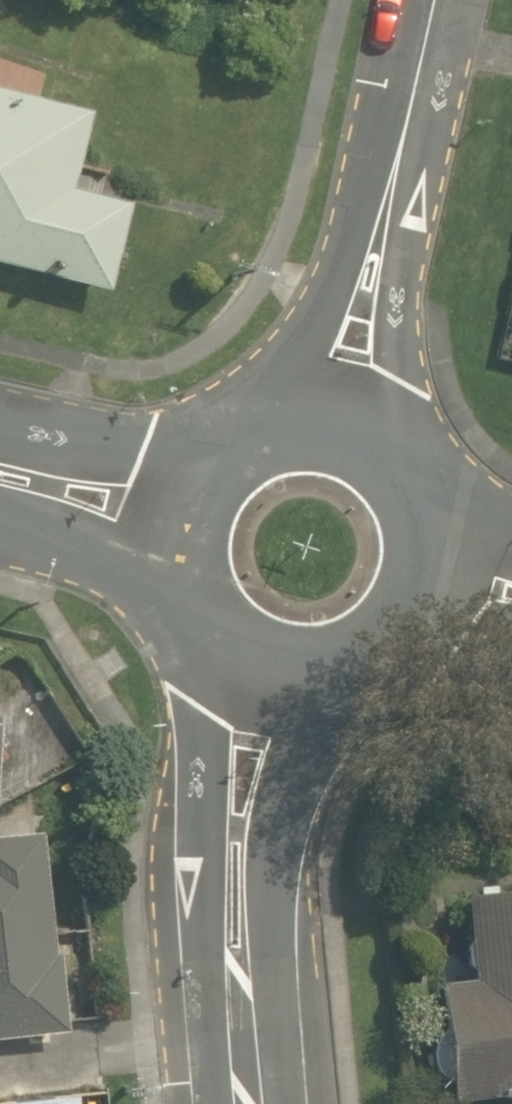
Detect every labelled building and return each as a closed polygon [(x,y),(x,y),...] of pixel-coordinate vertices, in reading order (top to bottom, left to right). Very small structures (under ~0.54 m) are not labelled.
[(105,293),(134,197),(61,175),(80,112),(0,88),(0,262),(105,293)] [(60,1030),(35,828),(0,833),(0,1038),(60,1030)] [(433,976),(448,1098),(511,1089),(511,874),(456,881),(468,971),(433,976)]
